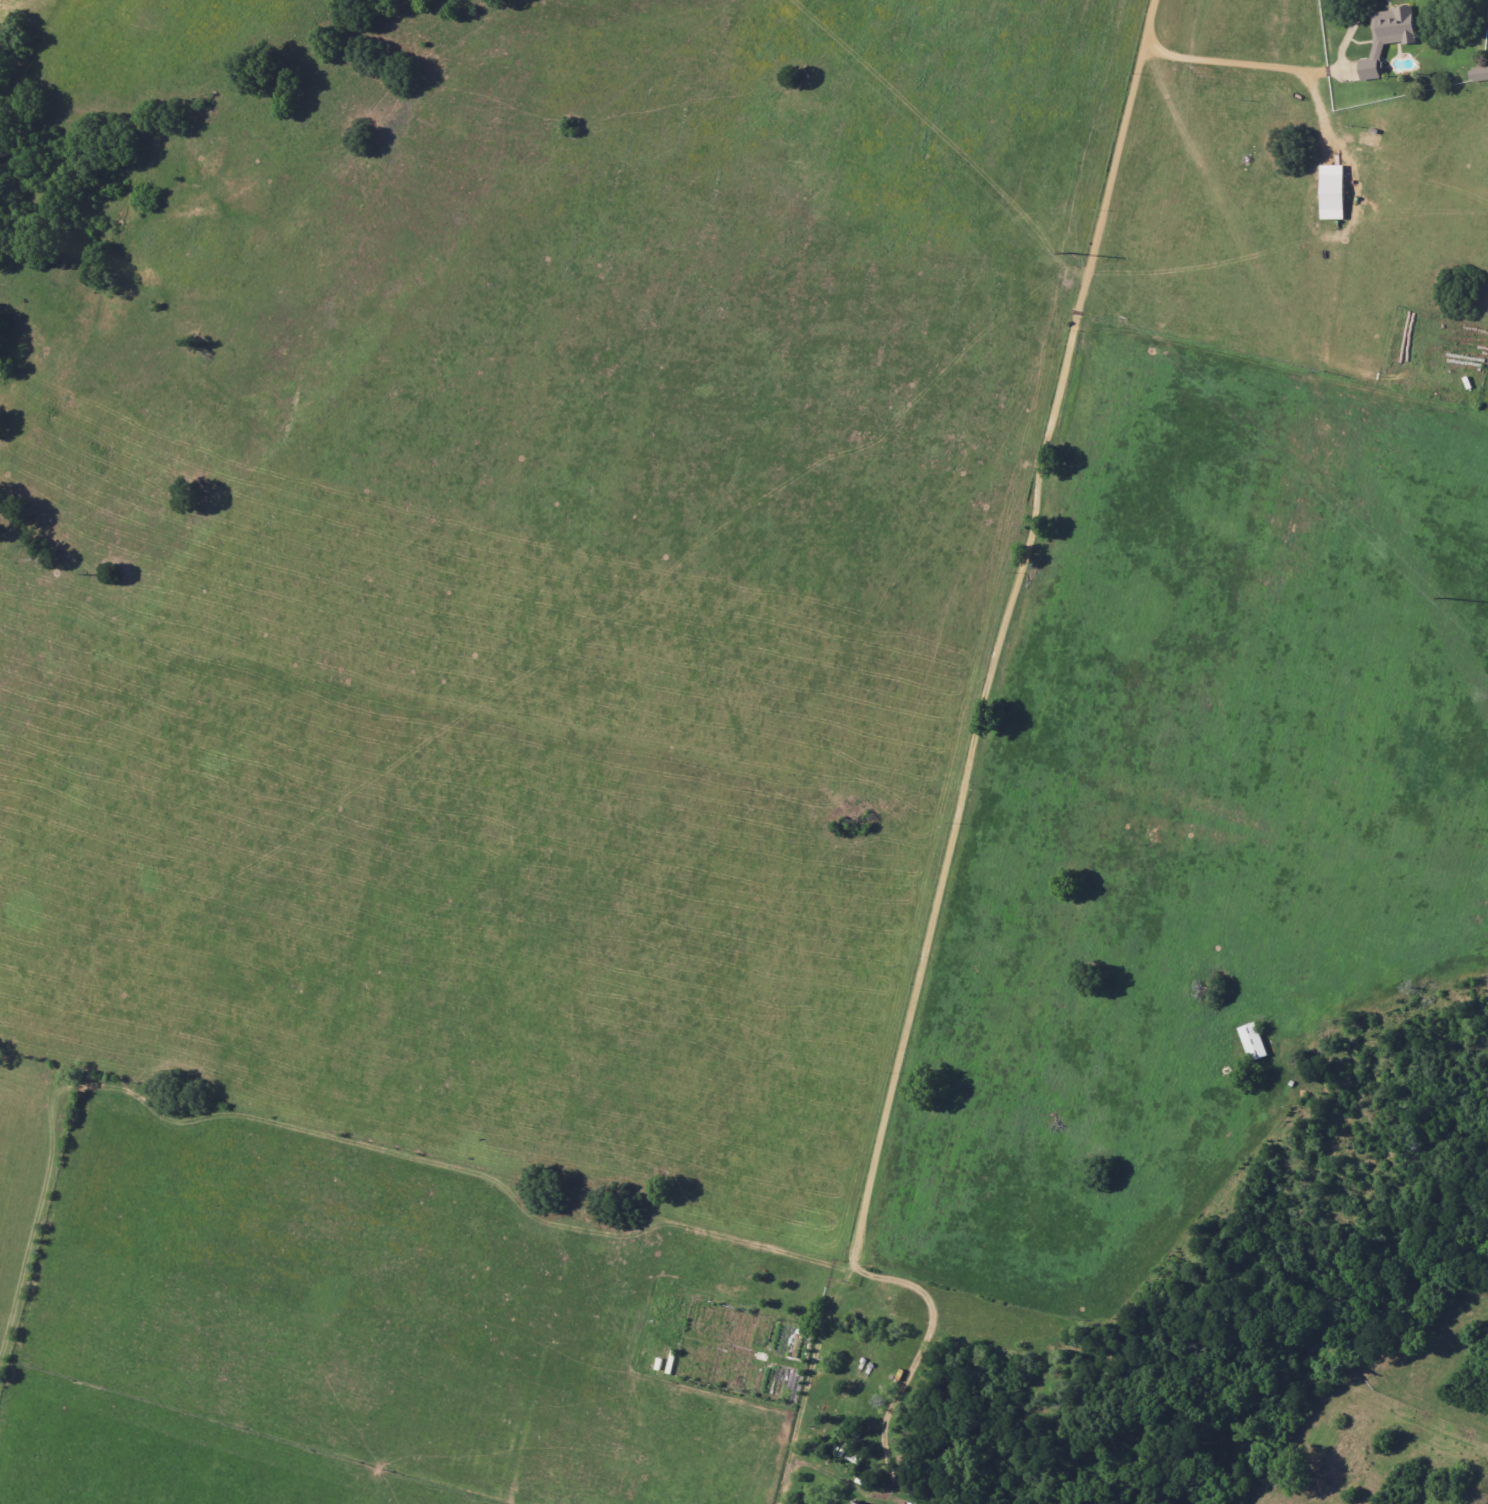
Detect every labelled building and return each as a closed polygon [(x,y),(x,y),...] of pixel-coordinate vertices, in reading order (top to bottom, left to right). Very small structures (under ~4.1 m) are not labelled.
[(1364,79),(1385,76),(1381,44),(1417,40),(1413,6),(1370,11),(1376,57),(1361,59),(1364,79)] [(1324,219),(1347,218),(1346,164),(1323,164),(1324,219)] [(1240,1026),(1247,1060),(1268,1056),(1260,1021),(1240,1026)]
